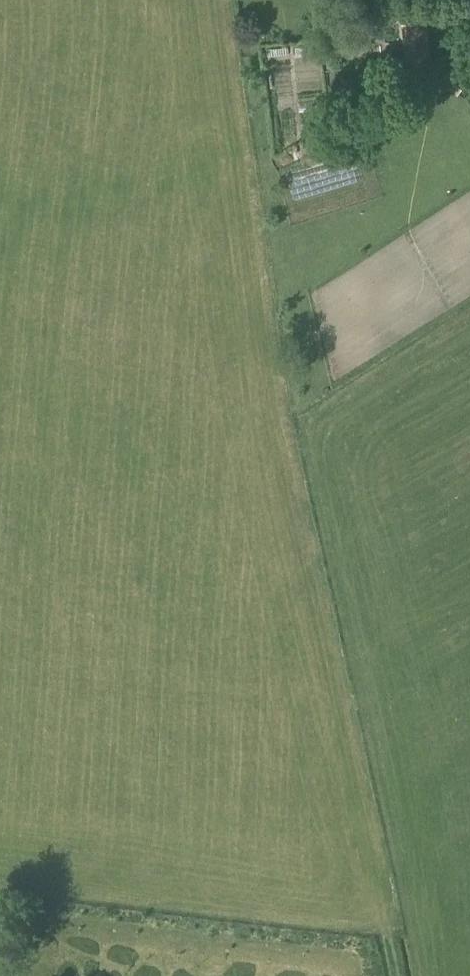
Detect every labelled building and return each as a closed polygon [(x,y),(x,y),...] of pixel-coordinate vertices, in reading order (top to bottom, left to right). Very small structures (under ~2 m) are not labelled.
[(408,62),(429,60),(425,22),(403,26),(408,62)]
